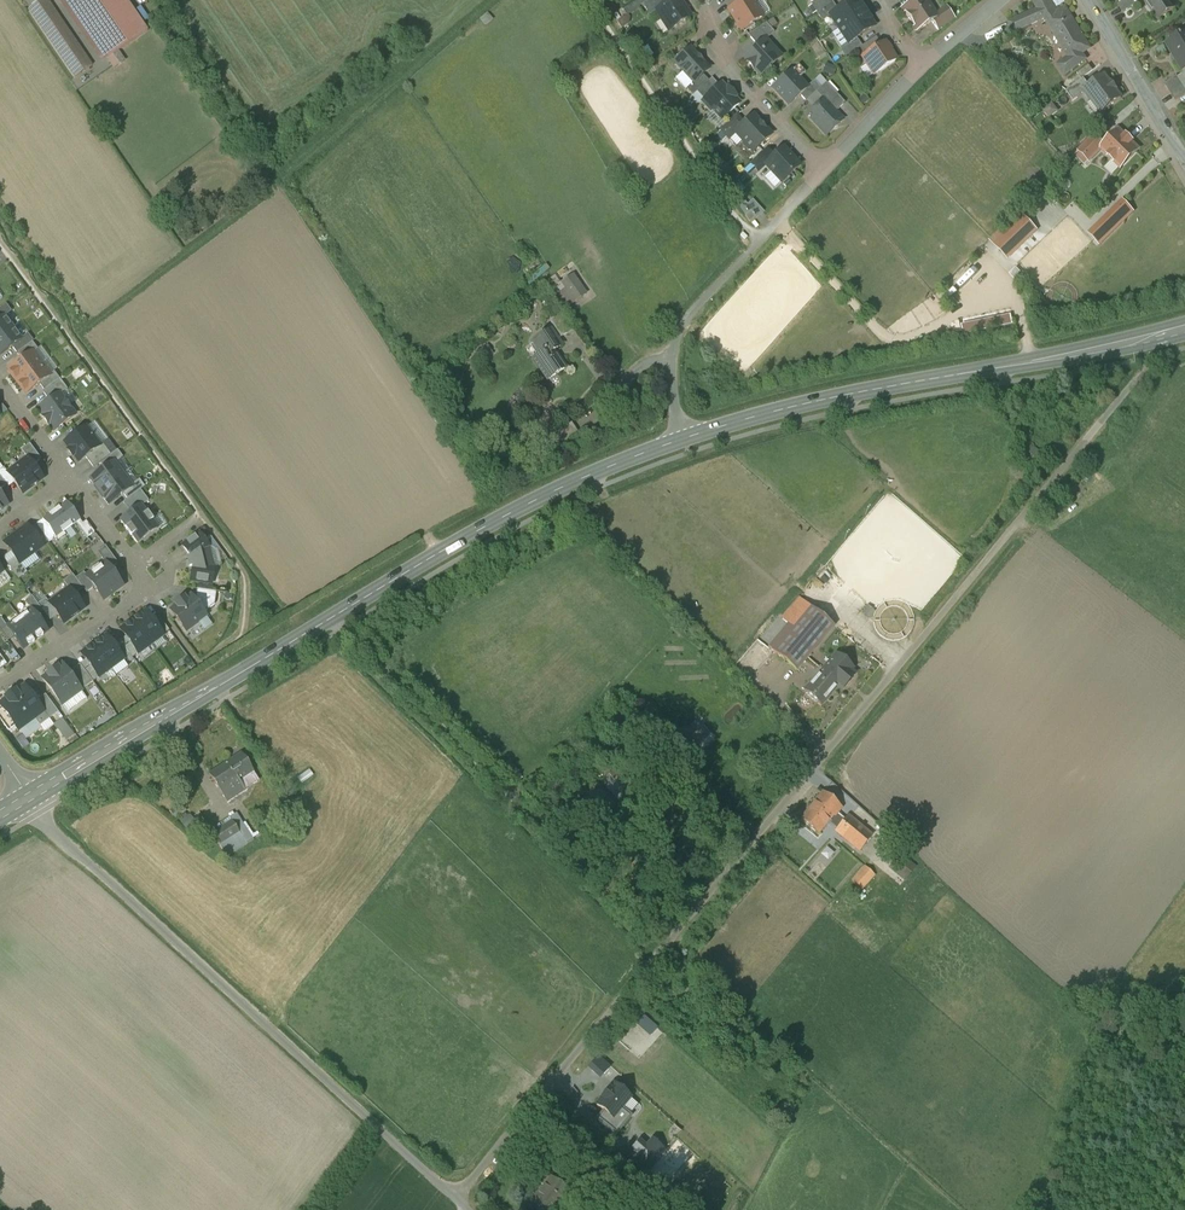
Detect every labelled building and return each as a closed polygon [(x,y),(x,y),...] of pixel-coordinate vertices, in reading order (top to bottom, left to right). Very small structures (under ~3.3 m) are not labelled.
[(47,0),(44,0),(29,10),(75,78),(92,67),(47,0)] [(127,0),(68,0),(108,58),(119,51),(148,31),(127,0)] [(642,5),(649,16),(657,11),(656,11),(667,3),(665,0),(651,0),(642,5)] [(656,11),(657,11),(669,31),(690,18),(678,0),(672,0),(667,3),(656,11)] [(728,11),(741,31),(762,17),(754,5),(751,0),(745,0),(728,11)] [(810,4),(816,13),(832,2),(831,0),(817,0),(810,4)] [(829,16),(830,16),(839,30),(865,13),(856,0),(853,0),(838,10),(829,16)] [(901,9),(917,32),(931,22),(937,19),(935,15),(925,0),(915,0),(901,9)] [(1032,2),(1039,10),(1045,18),(1056,13),(1048,0),(1036,0),(1032,2)] [(1117,5),(1123,13),(1136,4),(1133,0),(1125,0),(1117,5)] [(1170,0),(1144,0),(1153,12),(1158,19),(1157,19),(1158,20),(1175,8),(1170,0)] [(832,2),(816,13),(822,22),(830,16),(829,16),(838,10),(832,2)] [(947,7),(935,15),(937,19),(931,22),(937,31),(956,19),(947,7)] [(1081,35),(1065,9),(1056,13),(1045,18),(1039,10),(1008,24),(1013,34),(1045,20),(1069,59),(1062,63),(1069,72),(1085,60),(1078,47),(1081,45),(1083,49),(1089,45),(1082,34),(1081,35)] [(865,13),(839,30),(848,43),(848,44),(856,39),(874,27),(865,13)] [(766,24),(748,36),(758,47),(765,41),(774,33),(766,24)] [(1166,44),(1172,53),(1173,53),(1183,69),(1182,70),(1182,71),(1184,69),(1184,32),(1166,44)] [(856,39),(848,44),(848,43),(840,49),(846,57),(862,47),(856,39)] [(780,58),(765,41),(758,47),(744,59),(747,62),(746,63),(747,63),(748,62),(753,69),(753,70),(754,69),(760,76),(780,58)] [(884,43),(862,58),(873,75),(896,60),(884,43)] [(696,57),(690,50),(675,63),(684,73),(684,74),(688,79),(690,79),(693,83),(694,83),(703,75),(708,70),(701,62),(701,60),(698,57),(696,57)] [(1088,66),(1077,74),(1081,80),(1083,79),(1093,71),(1088,66)] [(1176,78),(1181,85),(1184,82),(1184,69),(1182,71),(1184,73),(1176,78)] [(807,88),(792,71),(772,89),(788,106),(799,95),(807,88)] [(703,75),(694,83),(693,83),(686,89),(692,96),(697,93),(708,82),(703,75)] [(1090,87),(1084,91),(1085,92),(1101,113),(1120,99),(1121,98),(1120,98),(1104,77),(1105,77),(1104,76),(1103,77),(1090,87)] [(1176,77),(1164,85),(1169,93),(1181,85),(1176,78),(1176,77)] [(708,82),(697,93),(704,100),(719,87),(712,79),(708,82)] [(1081,80),(1066,92),(1073,101),(1085,92),(1084,91),(1090,87),(1083,79),(1081,80)] [(814,81),(807,88),(799,95),(806,102),(816,93),(821,88),(814,81)] [(845,104),(826,83),(821,88),(816,93),(823,101),(824,100),(835,112),(845,104)] [(728,89),(726,91),(721,85),(719,87),(704,100),(704,101),(702,102),(711,111),(712,110),(722,120),(739,105),(733,99),(735,97),(728,89)] [(1169,93),(1174,100),(1184,93),(1184,91),(1181,85),(1169,93)] [(835,112),(824,100),(823,101),(807,115),(826,136),(843,120),(835,112)] [(760,124),(753,116),(744,124),(735,133),(743,141),(743,142),(743,145),(748,151),(751,151),(752,151),(753,152),(771,136),(764,129),(762,128),(759,125),(760,124)] [(736,117),(721,131),(728,140),(735,133),(744,124),(736,117)] [(1103,145),(1100,149),(1101,149),(1120,168),(1138,151),(1131,143),(1132,142),(1126,136),(1125,137),(1118,131),(1103,145)] [(1094,136),(1079,152),(1089,161),(1101,149),(1100,149),(1103,145),(1094,136)] [(799,167),(783,149),(773,158),(765,165),(781,183),(799,167)] [(766,150),(751,165),(758,172),(765,165),(773,158),(766,150)] [(1006,235),(996,245),(1008,257),(1036,230),(1024,217),(1006,235)] [(990,240),(996,245),(1006,235),(1001,229),(990,240)] [(1016,269),(1011,274),(1021,284),(1026,279),(1016,269)] [(560,281),(572,303),(588,294),(576,272),(560,281)] [(4,317),(11,312),(6,305),(0,310),(0,320),(4,317)] [(562,312),(549,321),(561,338),(574,329),(562,312)] [(13,328),(4,317),(0,320),(0,338),(13,328)] [(987,319),(973,322),(975,333),(989,330),(987,319)] [(0,338),(0,356),(12,347),(22,340),(13,328),(0,338)] [(549,331),(532,343),(540,355),(533,359),(547,380),(565,368),(554,351),(560,347),(560,344),(552,332),(549,331)] [(22,340),(12,347),(17,354),(33,342),(28,335),(22,340)] [(17,354),(22,360),(32,353),(33,353),(38,350),(33,342),(17,354)] [(11,374),(17,382),(41,365),(33,353),(32,353),(22,360),(9,370),(12,374),(11,374)] [(41,365),(17,382),(23,390),(24,390),(27,394),(39,384),(50,376),(49,376),(41,365)] [(54,372),(49,376),(50,376),(39,384),(44,391),(60,380),(54,372)] [(42,393),(50,402),(59,395),(60,396),(67,390),(60,380),(44,391),(42,393)] [(50,402),(39,410),(44,417),(43,418),(48,425),(49,424),(55,431),(75,416),(60,396),(59,395),(50,402)] [(87,429),(99,446),(102,444),(111,455),(117,451),(95,423),(87,429)] [(571,423),(543,441),(552,456),(580,437),(571,423)] [(86,428),(64,443),(69,450),(68,451),(73,458),(74,457),(79,463),(86,458),(100,447),(99,446),(87,429),(86,428)] [(28,458),(33,466),(41,460),(30,444),(22,450),(28,459),(28,458)] [(111,455),(102,444),(99,446),(100,447),(86,458),(94,469),(100,463),(111,455)] [(1034,449),(1026,458),(1038,468),(1046,460),(1034,449)] [(104,469),(114,462),(115,464),(123,458),(118,451),(111,455),(100,463),(104,469)] [(8,473),(8,474),(15,483),(23,494),(43,479),(33,466),(28,458),(28,459),(8,473)] [(96,490),(99,493),(123,475),(115,464),(114,462),(104,469),(91,480),(97,489),(96,490)] [(8,474),(1,479),(6,485),(8,488),(15,483),(8,474)] [(123,475),(99,493),(101,496),(102,496),(109,505),(123,495),(133,488),(131,486),(123,475)] [(131,486),(133,488),(123,495),(128,500),(141,491),(145,487),(139,480),(131,486)] [(131,514),(141,506),(141,507),(149,501),(141,491),(128,500),(123,504),(131,514)] [(58,509),(42,520),(55,538),(58,542),(66,536),(64,533),(76,524),(80,521),(64,499),(55,506),(58,509)] [(131,514),(121,521),(127,528),(125,529),(131,537),(133,536),(138,543),(158,528),(152,521),(154,520),(148,512),(146,513),(141,507),(141,506),(131,514)] [(159,516),(154,520),(152,521),(158,528),(159,531),(167,525),(159,516)] [(55,538),(42,520),(36,525),(49,543),(55,538)] [(80,521),(76,524),(87,538),(95,533),(86,521),(83,524),(80,521)] [(28,526),(4,544),(15,558),(19,564),(20,563),(43,547),(28,526)] [(183,547),(191,558),(208,548),(209,547),(204,540),(200,534),(183,547)] [(204,540),(209,547),(218,552),(221,551),(210,536),(204,540)] [(106,563),(111,570),(118,564),(105,547),(97,553),(105,563),(106,563)] [(218,552),(209,547),(208,548),(212,568),(222,566),(218,552)] [(190,567),(193,567),(191,581),(211,584),(214,569),(213,569),(212,568),(208,548),(191,558),(188,559),(190,567)] [(20,563),(19,564),(15,558),(8,564),(19,579),(27,573),(20,563)] [(87,577),(86,577),(94,588),(103,601),(123,586),(111,570),(106,563),(105,563),(101,567),(91,573),(87,577)] [(90,571),(91,573),(101,567),(99,564),(90,571)] [(10,581),(4,572),(0,575),(0,588),(10,581)] [(76,579),(83,589),(86,594),(94,588),(86,577),(87,577),(84,573),(76,579)] [(69,589),(75,596),(83,589),(76,579),(73,575),(63,582),(69,589)] [(69,589),(49,604),(58,616),(64,624),(85,609),(75,596),(69,589)] [(193,599),(204,613),(215,605),(217,592),(197,589),(196,597),(193,599)] [(193,599),(191,596),(185,600),(184,598),(175,604),(177,606),(171,611),(186,631),(187,632),(199,623),(198,622),(206,616),(204,613),(193,599)] [(31,609),(32,609),(39,619),(45,615),(41,610),(38,605),(32,597),(25,602),(31,609)] [(38,605),(41,610),(49,604),(46,599),(38,605)] [(58,616),(49,604),(41,610),(45,615),(50,621),(58,616)] [(39,619),(32,609),(31,609),(19,618),(36,641),(48,632),(39,619)] [(810,609),(794,630),(789,626),(770,649),(797,671),(832,627),(810,609)] [(147,613),(134,622),(151,646),(164,637),(147,613)] [(36,641),(19,618),(7,627),(6,628),(14,638),(23,650),(36,641)] [(6,628),(7,627),(1,620),(0,621),(0,631),(8,642),(14,638),(6,628)] [(151,646),(134,622),(122,631),(139,654),(151,646)] [(107,636),(94,645),(111,669),(123,660),(124,659),(119,653),(111,642),(107,636)] [(111,642),(119,653),(125,648),(117,637),(111,642)] [(111,669),(94,645),(81,655),(86,661),(94,671),(99,678),(111,669)] [(119,653),(124,659),(130,655),(125,648),(119,653)] [(123,660),(111,669),(116,675),(128,667),(123,660)] [(88,676),(94,671),(86,661),(80,665),(88,676)] [(62,665),(43,679),(62,705),(81,691),(68,674),(62,665)] [(68,674),(81,691),(93,682),(88,676),(80,665),(68,674)] [(839,684),(823,670),(805,691),(821,705),(839,684)] [(93,682),(99,678),(94,671),(88,676),(93,682)] [(0,704),(0,706),(19,731),(34,719),(44,712),(36,702),(35,703),(31,698),(32,697),(28,691),(26,692),(23,687),(16,692),(15,693),(16,695),(9,701),(7,699),(6,700),(0,704)] [(81,691),(62,705),(68,714),(87,699),(81,691)] [(7,699),(9,701),(16,695),(15,693),(16,692),(15,692),(5,699),(6,700),(7,699)] [(46,696),(36,702),(44,712),(49,720),(59,713),(46,696)] [(40,726),(49,720),(44,712),(34,719),(40,726)] [(62,719),(54,725),(66,742),(74,736),(62,719)] [(702,726),(689,738),(698,747),(710,735),(702,726)] [(241,754),(209,775),(227,802),(245,790),(244,788),(239,781),(253,772),(241,754)] [(309,770),(298,778),(302,784),(313,776),(309,770)] [(615,771),(601,782),(619,803),(632,792),(615,771)] [(253,772),(239,781),(244,788),(253,782),(254,784),(257,782),(258,779),(253,772)] [(841,808),(823,793),(800,820),(817,834),(828,822),(833,816),(834,817),(836,814),(841,808)] [(181,805),(171,811),(175,819),(186,812),(181,805)] [(234,820),(212,831),(225,856),(253,841),(239,813),(232,817),(234,820)] [(836,814),(834,817),(833,816),(828,822),(837,829),(844,820),(836,814)] [(195,825),(190,816),(181,822),(186,830),(195,825)] [(872,836),(847,816),(844,820),(837,829),(835,831),(859,851),(872,836)] [(914,869),(899,856),(890,868),(905,880),(914,869)] [(874,875),(865,867),(852,882),(861,890),(874,875)] [(630,1098),(614,1084),(597,1105),(604,1111),(597,1120),(616,1136),(631,1116),(621,1109),(630,1098)] [(646,1152),(637,1144),(627,1155),(645,1172),(664,1151),(655,1143),(646,1152)] [(568,1162),(557,1153),(546,1165),(558,1175),(568,1162)] [(551,1178),(549,1181),(546,1178),(544,1178),(543,1178),(541,1179),(540,1181),(540,1183),(540,1185),(541,1185),(544,1187),(531,1202),(540,1209),(556,1209),(569,1194),(551,1178)]
